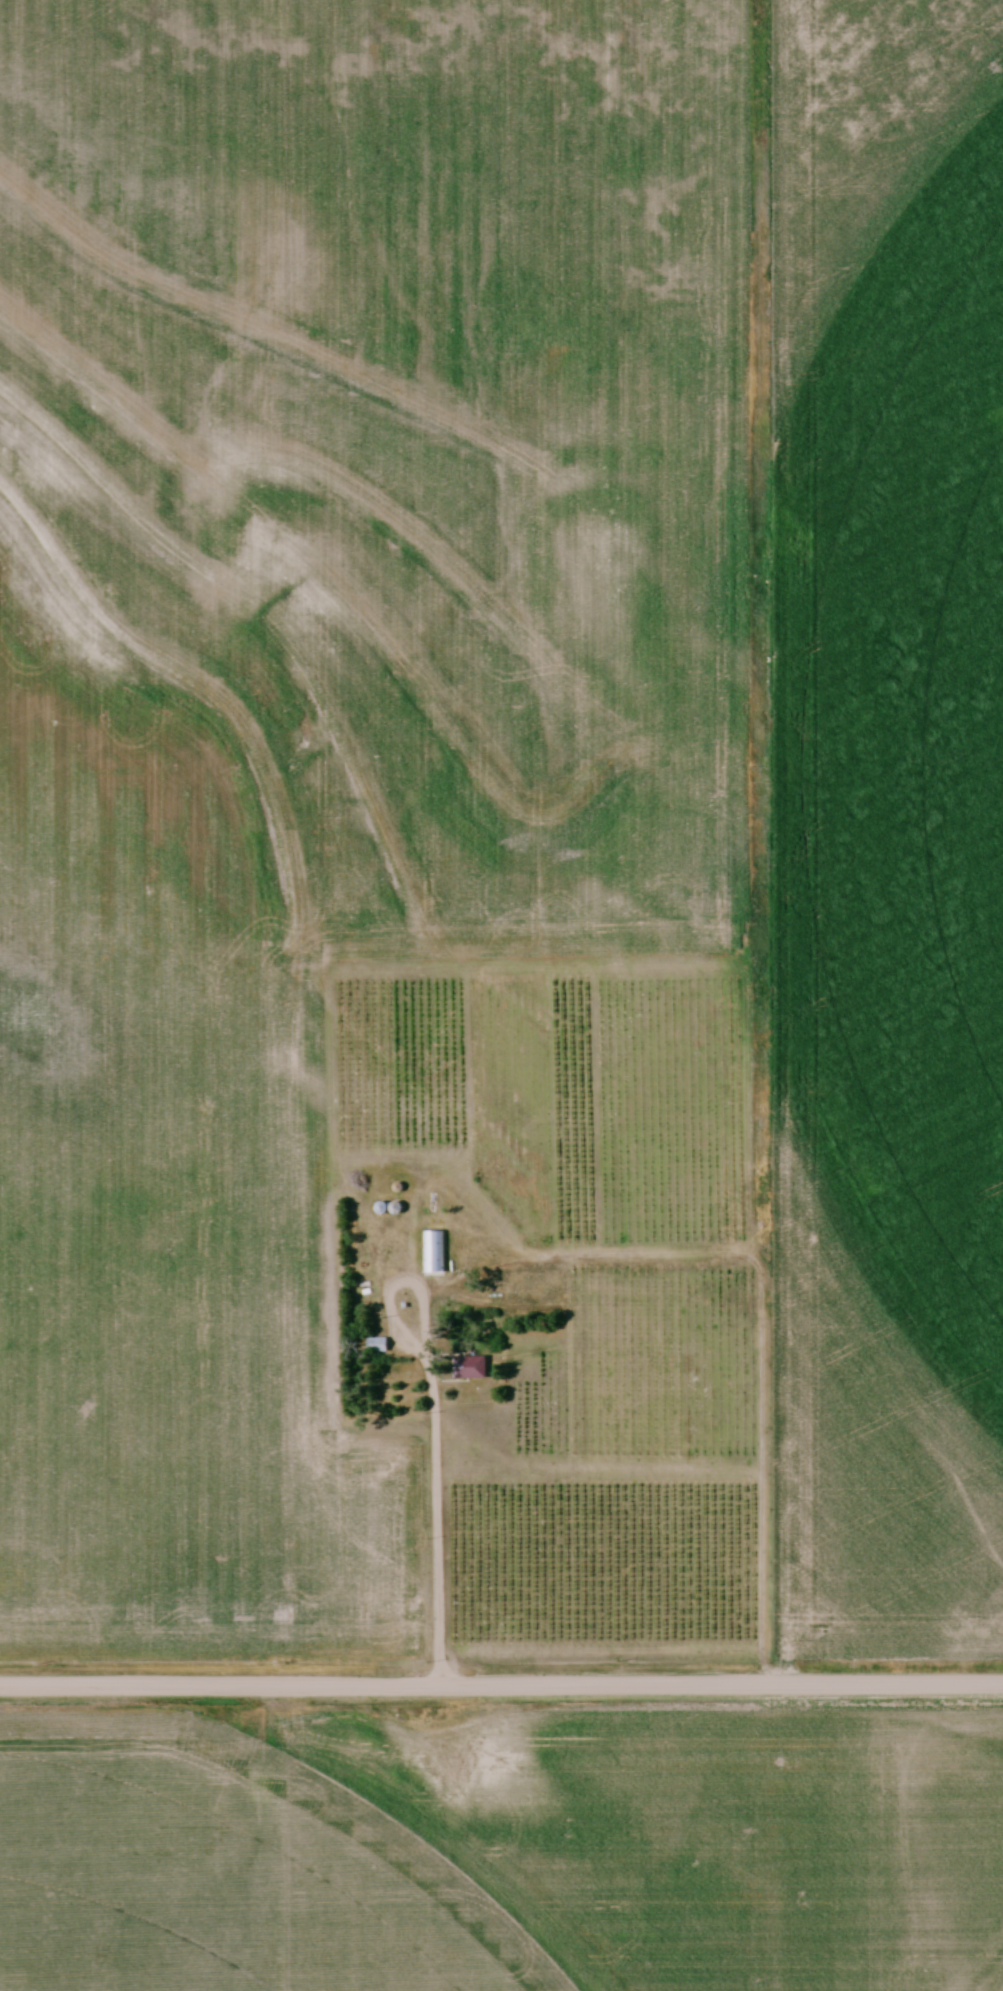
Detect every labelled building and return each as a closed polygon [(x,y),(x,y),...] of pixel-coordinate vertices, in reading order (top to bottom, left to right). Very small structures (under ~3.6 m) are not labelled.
[(446,1232),(425,1232),(425,1276),(446,1276),(446,1232)] [(391,1353),(391,1339),(370,1339),(370,1353),(391,1353)] [(490,1379),(490,1355),(457,1355),(457,1379),(490,1379)]
